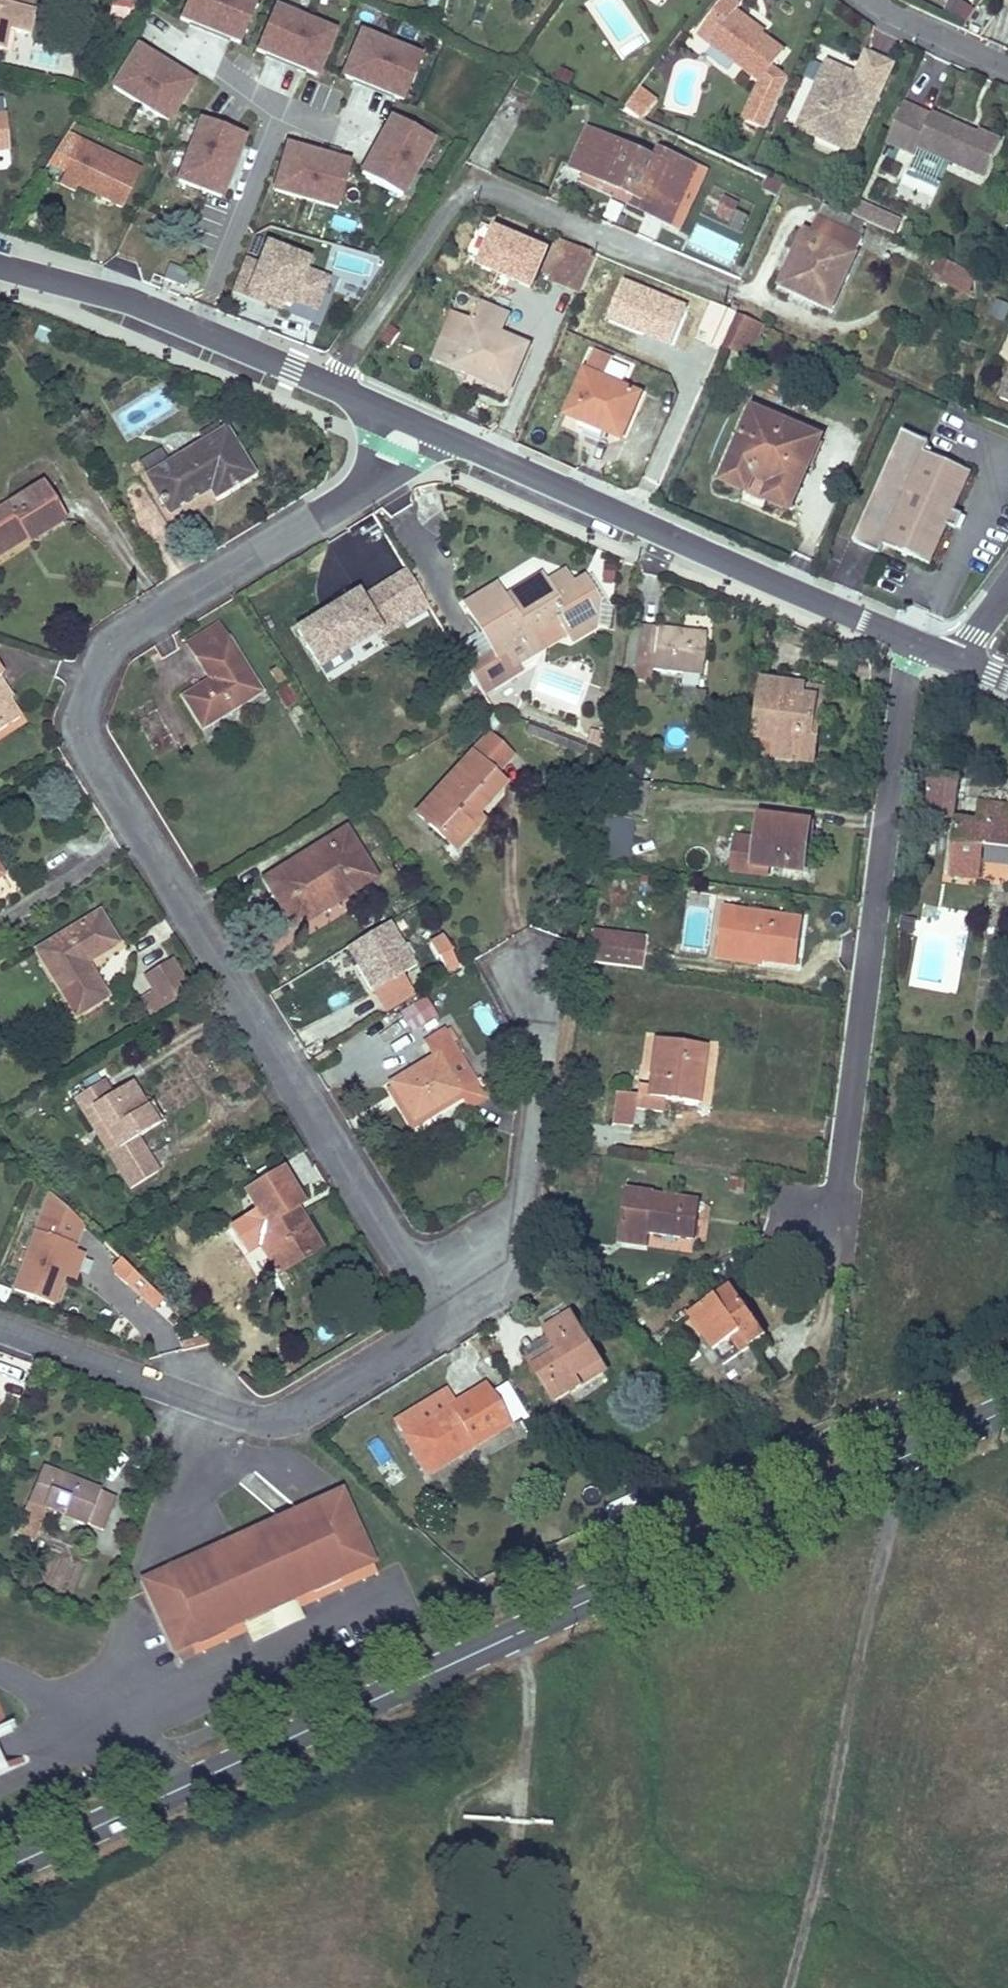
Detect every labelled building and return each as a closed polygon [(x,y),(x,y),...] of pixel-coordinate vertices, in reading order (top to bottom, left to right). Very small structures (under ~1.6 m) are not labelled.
[(33,10),(32,10),(18,6),(19,0),(0,0),(0,51),(3,52),(7,31),(28,35),(33,10)] [(35,0),(19,0),(18,6),(32,10),(33,10),(35,0)] [(179,24),(241,50),(261,3),(255,0),(189,0),(179,24)] [(443,0),(430,0),(428,8),(441,10),(443,0)] [(587,3),(620,48),(643,31),(621,0),(591,0),(587,3)] [(710,44),(761,83),(785,52),(735,14),(741,6),(733,0),(724,0),(704,26),(717,36),(710,44)] [(945,13),(969,23),(975,8),(955,0),(951,0),(945,13)] [(275,8),(255,56),(320,83),(340,35),(275,8)] [(717,36),(704,26),(698,34),(710,44),(717,36)] [(405,108),(424,60),(361,34),(341,82),(405,108)] [(175,86),(183,61),(174,59),(167,83),(175,86)] [(820,111),(809,134),(853,154),(883,88),(827,62),(807,105),(820,111)] [(294,179),(303,150),(310,152),(321,116),(331,119),(339,91),(287,76),(280,103),(287,105),(301,110),(297,123),(283,119),(277,139),(231,126),(233,119),(245,79),(202,67),(195,92),(188,115),(193,117),(187,138),(207,144),(206,147),(223,152),(268,166),(267,171),(294,179)] [(641,89),(637,93),(654,107),(657,102),(641,89)] [(637,93),(627,106),(644,119),(654,107),(637,93)] [(277,139),(283,119),(287,105),(280,103),(272,131),(233,119),(231,126),(277,139)] [(917,109),(904,103),(886,143),(899,149),(917,109)] [(297,123),(301,110),(287,105),(283,119),(297,123)] [(809,134),(820,111),(807,105),(797,129),(809,134)] [(932,115),(917,109),(899,149),(915,156),(918,147),(986,177),(1002,141),(979,130),(978,134),(976,138),(965,134),(967,129),(932,113),(932,115)] [(6,113),(0,114),(0,150),(10,149),(6,113)] [(187,138),(193,117),(188,115),(183,134),(182,136),(187,138)] [(409,203),(435,140),(387,120),(360,183),(409,203)] [(661,162),(588,129),(571,167),(644,200),(646,200),(649,192),(678,205),(696,166),(666,152),(661,162)] [(978,134),(967,129),(965,134),(976,138),(978,134)] [(66,133),(48,170),(62,177),(58,185),(122,217),(144,172),(66,133)] [(218,171),(223,152),(206,147),(207,144),(182,136),(176,158),(218,171)] [(45,166),(51,156),(39,149),(33,159),(45,166)] [(304,182),(312,152),(310,152),(303,150),(294,179),(304,182)] [(678,205),(649,192),(646,200),(644,200),(640,209),(670,223),(678,205)] [(740,205),(726,199),(718,217),(732,223),(740,205)] [(888,215),(859,202),(853,216),(882,229),(888,215)] [(852,217),(823,204),(817,217),(858,236),(864,222),(852,217)] [(902,222),(888,215),(882,229),(896,235),(902,222)] [(858,236),(817,217),(810,233),(795,265),(790,263),(780,284),(831,308),(863,237),(858,236)] [(795,265),(810,233),(804,230),(790,263),(795,265)] [(569,243),(553,281),(582,293),(596,260),(590,257),(592,253),(569,243)] [(251,270),(241,266),(233,287),(279,305),(282,298),(313,310),(325,281),(294,269),(298,259),(261,245),(251,270)] [(942,281),(950,265),(937,259),(928,278),(941,284),(942,281)] [(971,274),(950,265),(942,281),(970,294),(971,274)] [(184,286),(188,271),(168,267),(164,281),(184,286)] [(712,302),(699,297),(693,310),(706,315),(712,302)] [(1007,322),(1007,318),(1007,305),(995,301),(990,317),(1007,322)] [(706,342),(721,306),(712,302),(706,315),(697,338),(706,342)] [(463,347),(443,338),(434,358),(468,372),(510,390),(528,346),(500,334),(509,314),(481,303),(473,322),(463,347)] [(736,313),(730,310),(721,306),(706,342),(721,348),(736,313)] [(741,354),(756,321),(738,313),(723,346),(741,354)] [(463,347),(473,322),(453,314),(443,338),(463,347)] [(320,328),(326,321),(319,316),(314,323),(320,328)] [(764,325),(756,321),(741,354),(750,358),(764,325)] [(47,345),(52,334),(39,327),(34,338),(47,345)] [(593,352),(566,414),(579,419),(604,430),(621,438),(641,394),(622,386),(629,369),(611,362),(612,360),(593,352)] [(723,482),(746,491),(748,492),(755,475),(773,483),(766,499),(768,500),(791,510),(821,438),(754,410),(723,482)] [(215,498),(252,475),(224,431),(222,432),(218,426),(200,437),(204,444),(170,465),(149,477),(147,479),(169,514),(204,493),(203,490),(209,487),(210,489),(215,498)] [(676,452),(685,430),(679,428),(671,449),(676,452)] [(930,443),(904,431),(855,542),(881,553),(885,545),(931,565),(948,526),(957,529),(963,515),(954,512),(972,472),(926,452),(930,443)] [(149,477),(170,465),(161,449),(139,462),(149,477)] [(43,485),(0,511),(0,553),(27,536),(30,540),(64,519),(43,485)] [(425,600),(407,571),(361,599),(358,593),(333,608),(334,611),(326,617),(324,613),(298,630),(320,667),(346,651),(342,645),(376,624),(379,629),(425,600)] [(572,642),(595,628),(597,603),(583,581),(583,580),(572,586),(564,572),(516,601),(520,607),(512,612),(503,598),(495,586),(465,605),(493,652),(467,668),(485,696),(494,689),(493,687),(523,669),(520,663),(567,634),(572,642)] [(516,601),(545,583),(540,574),(503,598),(512,612),(520,607),(516,601)] [(607,628),(609,607),(591,576),(583,581),(597,603),(595,628),(607,628)] [(384,636),(430,608),(426,602),(425,600),(379,629),(380,631),(381,632),(384,636)] [(326,617),(334,611),(333,608),(324,613),(326,617)] [(346,651),(380,631),(379,629),(376,624),(342,645),(346,651)] [(260,692),(219,625),(189,644),(211,681),(213,683),(202,690),(200,688),(184,698),(203,728),(260,692)] [(701,676),(706,633),(642,626),(635,681),(651,682),(652,670),(701,676)] [(297,696),(278,666),(270,671),(288,702),(297,696)] [(0,679),(0,693),(5,701),(8,699),(12,697),(0,679)] [(202,690),(213,683),(211,681),(200,688),(202,690)] [(815,697),(803,696),(804,687),(762,681),(755,738),(762,739),(776,741),(774,757),(814,763),(817,737),(802,735),(804,720),(813,721),(816,699),(815,697)] [(817,737),(824,689),(804,687),(803,696),(815,697),(817,698),(816,699),(813,721),(804,720),(802,735),(817,737)] [(8,699),(5,701),(0,693),(0,731),(20,718),(8,699)] [(502,719),(494,712),(485,724),(493,730),(502,719)] [(584,747),(529,727),(526,733),(582,753),(584,747)] [(601,749),(603,735),(590,731),(587,744),(601,749)] [(474,813),(502,783),(494,775),(511,756),(488,735),(417,814),(451,845),(477,816),(474,813)] [(774,757),(776,741),(762,739),(761,747),(769,757),(774,757)] [(623,780),(624,767),(611,765),(610,778),(623,780)] [(953,818),(959,776),(930,772),(925,815),(953,818)] [(630,862),(635,820),(644,822),(649,783),(623,780),(610,778),(609,778),(604,817),(603,817),(599,859),(630,862)] [(982,801),(979,820),(958,817),(951,874),(978,877),(982,844),(1007,848),(1007,805),(982,801)] [(799,852),(803,822),(760,816),(754,866),(803,872),(805,852),(799,852)] [(811,853),(815,823),(803,822),(799,852),(805,852),(811,853)] [(295,927),(374,878),(345,832),(267,880),(295,927)] [(797,966),(803,919),(736,909),(732,941),(767,946),(765,962),(797,966)] [(961,993),(967,913),(918,910),(912,989),(961,993)] [(93,958),(118,943),(99,913),(38,951),(77,1016),(107,997),(86,962),(84,960),(91,956),(93,958)] [(347,949),(381,1019),(417,1002),(405,976),(416,971),(395,925),(347,949)] [(641,969),(645,939),(592,932),(588,962),(641,969)] [(458,968),(451,952),(439,957),(447,973),(458,968)] [(165,1007),(190,991),(172,962),(146,978),(155,992),(165,1007)] [(165,1007),(155,992),(142,1000),(152,1015),(165,1007)] [(425,998),(398,1014),(411,1034),(438,1018),(425,998)] [(487,1038),(503,1026),(485,1000),(469,1012),(487,1038)] [(461,1092),(477,1082),(453,1042),(457,1040),(450,1028),(427,1043),(435,1057),(391,1084),(414,1120),(461,1092)] [(698,1104),(706,1046),(656,1039),(649,1090),(648,1097),(637,1095),(616,1092),(612,1125),(632,1128),(635,1109),(662,1112),(664,1099),(698,1104)] [(158,1126),(146,1107),(131,1082),(112,1094),(103,1081),(74,1098),(84,1114),(93,1108),(118,1148),(109,1154),(131,1189),(159,1172),(138,1138),(158,1126)] [(477,1082),(461,1092),(463,1098),(470,1109),(487,1099),(477,1082)] [(648,1097),(649,1090),(638,1088),(637,1095),(648,1097)] [(417,1127),(463,1098),(461,1092),(414,1120),(417,1127)] [(164,1122),(153,1102),(146,1107),(158,1126),(164,1122)] [(118,1148),(93,1108),(84,1114),(109,1154),(118,1148)] [(298,1218),(293,1209),(295,1208),(302,1204),(282,1170),(245,1193),(259,1216),(254,1220),(267,1239),(286,1270),(320,1250),(301,1217),(298,1218)] [(695,1240),(700,1200),(628,1190),(621,1244),(648,1247),(650,1234),(695,1240)] [(67,1281),(76,1284),(87,1254),(78,1251),(89,1217),(43,1201),(12,1293),(58,1308),(67,1281)] [(286,1270),(267,1239),(259,1244),(277,1275),(286,1270)] [(127,1286),(137,1272),(118,1259),(108,1273),(127,1286)] [(766,1336),(731,1286),(690,1315),(689,1316),(691,1317),(721,1361),(747,1343),(750,1347),(766,1336)] [(795,1304),(791,1295),(781,1299),(786,1309),(795,1304)] [(587,1308),(593,1302),(590,1298),(584,1304),(587,1308)] [(678,1326),(691,1317),(689,1316),(690,1315),(687,1311),(674,1320),(678,1326)] [(606,1371),(572,1315),(546,1331),(550,1339),(555,1348),(558,1352),(547,1359),(544,1355),(531,1362),(554,1402),(606,1371)] [(544,1355),(555,1348),(550,1339),(526,1353),(531,1362),(544,1355)] [(724,1365),(750,1347),(747,1343),(721,1361),(724,1365)] [(547,1359),(558,1352),(555,1348),(544,1355),(547,1359)] [(25,1384),(30,1369),(6,1361),(1,1376),(25,1384)] [(525,1414),(509,1387),(495,1394),(512,1422),(525,1414)] [(404,1436),(456,1404),(448,1390),(395,1422),(404,1436)] [(427,1474),(492,1435),(469,1396),(456,1404),(404,1436),(427,1474)] [(96,1501),(98,1496),(56,1480),(58,1475),(42,1469),(29,1502),(16,1535),(34,1542),(47,1508),(86,1523),(86,1524),(103,1531),(112,1508),(96,1501)] [(100,1492),(58,1475),(56,1480),(98,1496),(100,1492)] [(112,1508),(116,1498),(100,1492),(98,1496),(96,1501),(112,1508)] [(175,1650),(371,1562),(340,1493),(144,1581),(175,1650)] [(250,1633),(298,1611),(377,1575),(371,1562),(175,1650),(181,1664),(250,1633)] [(253,1642),(302,1620),(298,1611),(250,1633),(253,1642)] [(0,1707),(0,1729),(8,1726),(0,1707)]
